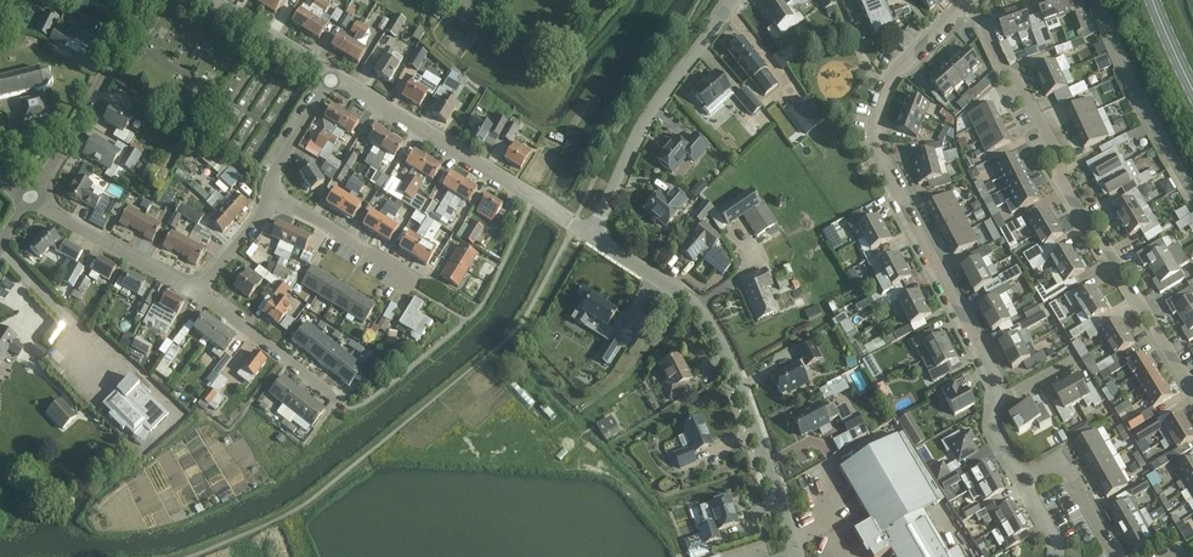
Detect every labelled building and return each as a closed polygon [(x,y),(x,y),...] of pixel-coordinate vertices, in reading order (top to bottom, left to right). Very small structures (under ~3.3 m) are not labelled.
[(87,9),(90,2),(85,0),(77,0),(75,4),(87,9)] [(275,13),(283,0),(266,0),(263,5),(275,13)] [(305,31),(324,1),(325,0),(315,0),(310,9),(303,5),(300,10),(292,23),(305,31)] [(777,27),(791,18),(796,25),(803,20),(794,6),(787,11),(780,0),(777,0),(764,9),(777,27)] [(825,10),(835,6),(833,0),(821,0),(825,10)] [(872,3),(879,20),(890,16),(884,0),(879,0),(872,3)] [(929,11),(939,3),(936,0),(919,0),(929,11)] [(1045,46),(1052,43),(1045,24),(1058,19),(1051,0),(1040,0),(1037,1),(1041,13),(1034,16),(1045,46)] [(1058,19),(1071,14),(1066,0),(1051,0),(1058,19)] [(305,31),(319,40),(327,27),(325,26),(330,19),(331,18),(324,14),(330,5),(324,1),(305,31)] [(872,3),(860,8),(867,25),(879,20),(872,3)] [(1031,29),(1038,48),(1045,46),(1034,16),(1028,18),(1023,6),(1010,11),(1018,34),(1021,42),(1028,39),(1029,37),(1027,30),(1031,29)] [(338,24),(346,29),(352,18),(356,11),(348,7),(344,13),(345,14),(338,24)] [(337,23),(343,13),(336,9),(331,18),(330,19),(337,23)] [(1018,34),(1010,11),(997,16),(1006,38),(1018,34)] [(46,12),(40,22),(54,29),(59,19),(46,12)] [(1077,33),(1079,38),(1088,35),(1086,30),(1080,13),(1070,16),(1077,33)] [(396,15),(385,32),(394,38),(406,21),(396,15)] [(897,33),(890,16),(879,20),(886,37),(897,33)] [(72,40),(92,50),(100,36),(94,33),(97,27),(83,19),(72,40)] [(879,20),(867,25),(874,42),(886,37),(879,20)] [(357,35),(363,25),(357,22),(351,32),(357,35)] [(344,55),(358,64),(366,51),(359,47),(365,38),(364,37),(369,29),(363,25),(357,35),(352,43),(344,55)] [(71,36),(56,29),(50,40),(65,48),(71,36)] [(331,47),(344,55),(352,43),(339,34),(331,47)] [(752,81),(764,97),(778,86),(765,70),(766,69),(742,39),(727,50),(751,81),(752,81)] [(1083,39),(1055,49),(1057,55),(1085,45),(1083,39)] [(1017,61),(1008,41),(1001,44),(1010,64),(1017,61)] [(1105,41),(1095,44),(1099,57),(1097,58),(1100,69),(1112,66),(1105,41)] [(495,44),(491,49),(495,52),(499,47),(495,44)] [(374,74),(388,83),(398,67),(398,66),(403,59),(386,47),(375,64),(379,67),(374,74)] [(417,71),(427,54),(417,48),(407,65),(417,71)] [(957,56),(973,74),(982,65),(967,48),(957,56)] [(1019,60),(1027,56),(1024,50),(1016,53),(1019,60)] [(948,65),(964,82),(973,74),(957,56),(948,65)] [(1034,71),(1040,84),(1062,74),(1069,71),(1070,70),(1064,56),(1056,60),(1056,61),(1034,71)] [(948,65),(947,64),(945,64),(943,67),(942,68),(943,69),(939,72),(955,90),(964,82),(948,65)] [(28,93),(29,99),(19,101),(24,121),(46,116),(42,96),(36,98),(35,91),(45,89),(51,82),(49,72),(40,70),(0,79),(0,99),(28,93)] [(457,80),(460,75),(453,71),(442,89),(440,88),(434,99),(440,103),(432,115),(446,124),(457,106),(450,102),(452,98),(445,94),(447,91),(451,94),(452,91),(456,94),(461,86),(457,83),(459,81),(457,80)] [(1040,84),(1046,97),(1068,87),(1067,85),(1073,82),(1069,71),(1062,74),(1040,84)] [(931,94),(941,105),(947,100),(945,98),(955,90),(939,72),(930,81),(937,89),(931,94)] [(729,89),(715,73),(707,80),(707,81),(694,93),(704,105),(703,105),(703,108),(708,114),(711,114),(727,100),(722,95),(729,89)] [(402,97),(419,107),(428,92),(433,95),(437,88),(416,75),(402,97)] [(981,83),(987,89),(992,85),(986,78),(981,83)] [(1084,82),(1069,89),(1073,98),(1088,91),(1084,82)] [(972,91),(978,97),(987,89),(981,83),(972,91)] [(762,107),(744,88),(734,97),(752,117),(762,107)] [(903,107),(926,115),(930,104),(918,99),(920,95),(911,91),(910,96),(908,95),(903,107)] [(963,99),(969,105),(978,97),(972,91),(963,99)] [(1066,109),(1073,122),(1097,111),(1091,98),(1066,109)] [(808,123),(801,128),(806,134),(813,129),(824,120),(808,99),(796,108),(808,123)] [(969,105),(963,99),(956,104),(962,111),(969,105)] [(986,106),(984,101),(975,105),(978,110),(986,106)] [(968,115),(974,128),(999,117),(993,104),(968,115)] [(125,130),(133,117),(114,105),(104,121),(117,129),(113,136),(127,145),(133,135),(125,130)] [(311,141),(304,151),(318,159),(319,157),(323,151),(327,144),(328,143),(346,114),(332,106),(323,121),(325,128),(316,144),(311,141)] [(926,115),(903,107),(899,118),(922,126),(926,115)] [(950,115),(944,110),(940,114),(946,119),(950,115)] [(1073,122),(1078,135),(1103,124),(1097,111),(1073,122)] [(359,122),(346,114),(328,143),(334,147),(339,139),(340,140),(345,132),(351,135),(359,122)] [(498,117),(492,127),(475,117),(469,126),(473,129),(468,137),(475,141),(474,144),(480,147),(482,146),(483,146),(485,143),(493,148),(507,122),(498,117)] [(974,128),(980,141),(1004,129),(999,117),(974,128)] [(512,118),(500,137),(510,143),(521,124),(512,118)] [(922,126),(899,118),(895,129),(918,137),(922,126)] [(1109,137),(1103,124),(1078,135),(1085,148),(1109,137)] [(941,133),(947,136),(950,129),(945,126),(941,133)] [(224,134),(214,128),(210,135),(219,141),(224,134)] [(370,152),(364,162),(371,167),(376,158),(381,150),(385,143),(390,136),(376,128),(368,142),(381,150),(377,156),(370,152)] [(1011,142),(1004,129),(980,141),(986,154),(1011,142)] [(1136,141),(1143,137),(1139,129),(1132,132),(1132,131),(1126,134),(1100,148),(1103,155),(1086,164),(1090,171),(1096,168),(1101,177),(1125,164),(1119,154),(1118,155),(1115,149),(1135,138),(1136,141)] [(834,131),(832,132),(828,134),(831,140),(835,138),(837,137),(834,131)] [(946,137),(947,136),(941,133),(938,140),(943,143),(946,137)] [(562,144),(565,138),(557,134),(556,136),(552,135),(550,139),(562,144)] [(657,160),(674,174),(687,158),(695,164),(709,147),(694,135),(684,146),(677,139),(665,153),(664,151),(657,160)] [(376,158),(371,167),(377,170),(387,154),(394,158),(403,144),(402,144),(403,141),(398,138),(397,141),(390,136),(385,143),(381,150),(376,158)] [(91,161),(93,161),(108,170),(105,175),(114,181),(123,167),(131,173),(141,156),(124,146),(120,152),(94,137),(83,155),(86,157),(87,159),(91,161)] [(531,152),(515,142),(504,159),(521,169),(531,152)] [(911,158),(915,171),(938,165),(935,152),(942,150),(940,142),(919,148),(921,155),(911,158)] [(323,151),(319,157),(328,162),(336,148),(334,147),(328,143),(327,144),(323,151)] [(412,169),(397,192),(398,192),(405,196),(419,173),(428,159),(414,151),(406,165),(412,169)] [(349,169),(349,170),(358,156),(350,152),(342,165),(349,169)] [(1002,177),(1023,167),(1017,155),(996,166),(1002,177)] [(401,201),(408,206),(411,201),(412,202),(423,184),(422,184),(426,178),(432,181),(441,167),(428,159),(419,173),(402,201),(401,201)] [(300,176),(311,191),(324,182),(313,167),(308,160),(302,165),(307,172),(300,176)] [(1101,177),(1096,180),(1099,187),(1104,185),(1109,195),(1122,188),(1126,195),(1137,188),(1138,188),(1137,187),(1157,176),(1153,168),(1140,176),(1132,161),(1125,165),(1125,164),(1101,177)] [(323,175),(332,181),(333,179),(338,171),(325,163),(320,171),(324,173),(323,175)] [(333,179),(340,183),(349,169),(342,165),(338,171),(333,179)] [(928,182),(930,189),(951,184),(950,176),(942,178),(938,165),(915,171),(919,185),(928,182)] [(1002,177),(1008,188),(1028,178),(1023,167),(1002,177)] [(214,185),(225,196),(234,187),(232,185),(238,180),(229,171),(214,185)] [(354,173),(345,188),(351,192),(358,182),(361,177),(357,175),(354,173)] [(382,174),(375,185),(382,190),(383,189),(386,184),(390,178),(382,174)] [(436,223),(438,224),(464,182),(451,174),(442,187),(449,191),(435,214),(440,217),(436,223)] [(102,197),(89,190),(92,185),(77,177),(67,195),(95,210),(102,197)] [(1013,199),(1034,188),(1028,178),(1008,188),(1013,199)] [(210,221),(223,233),(235,219),(207,194),(207,193),(193,180),(188,186),(207,201),(206,203),(217,213),(210,221)] [(977,190),(985,186),(982,180),(974,184),(977,190)] [(358,182),(351,192),(358,196),(364,185),(358,182)] [(441,226),(444,229),(449,221),(452,223),(455,217),(453,215),(462,199),(469,204),(477,190),(464,182),(438,224),(441,226)] [(695,200),(707,187),(701,182),(690,195),(695,200)] [(983,201),(991,197),(991,196),(990,196),(985,186),(977,190),(983,201)] [(207,194),(235,219),(248,206),(235,194),(227,202),(212,188),(207,193),(207,194)] [(1006,202),(1012,214),(1039,200),(1034,188),(1013,199),(1006,202)] [(1137,188),(1126,195),(1121,198),(1125,204),(1114,210),(1122,223),(1141,211),(1148,207),(1141,195),(1137,188)] [(335,190),(326,204),(339,212),(348,198),(347,198),(335,190)] [(744,217),(757,237),(777,223),(762,200),(758,202),(751,190),(717,212),(727,227),(744,217)] [(645,208),(666,227),(679,212),(677,211),(686,201),(675,192),(667,201),(658,193),(645,208)] [(928,205),(935,218),(958,205),(951,192),(928,205)] [(503,205),(487,195),(476,212),(492,222),(503,205)] [(113,200),(105,196),(98,210),(103,214),(107,207),(108,208),(111,202),(112,203),(109,208),(108,208),(106,212),(116,218),(122,205),(113,200)] [(991,197),(983,201),(989,212),(997,208),(991,197)] [(348,198),(339,212),(353,220),(361,206),(354,202),(348,198)] [(376,234),(389,243),(398,228),(391,224),(403,204),(397,200),(395,204),(388,215),(385,220),(376,234)] [(429,219),(437,206),(428,200),(420,213),(429,219)] [(701,224),(714,209),(705,201),(692,216),(701,224)] [(176,212),(197,225),(202,217),(180,204),(176,212)] [(935,218),(941,230),(965,217),(958,205),(935,218)] [(1177,223),(1182,232),(1188,228),(1192,233),(1192,232),(1192,212),(1189,205),(1176,213),(1181,221),(1177,223)] [(129,226),(137,230),(144,216),(128,207),(119,224),(127,228),(129,226)] [(1036,235),(1056,222),(1049,210),(1028,222),(1036,235)] [(1122,223),(1130,236),(1140,230),(1144,236),(1160,226),(1153,215),(1145,220),(1141,211),(1122,223)] [(371,212),(363,226),(376,234),(385,220),(378,216),(371,212)] [(846,223),(857,242),(864,238),(885,227),(878,215),(869,220),(865,213),(846,223)] [(144,237),(152,242),(161,226),(144,216),(137,230),(145,235),(144,237)] [(941,230),(948,242),(971,230),(965,217),(941,230)] [(399,249),(413,258),(435,223),(434,222),(433,223),(427,218),(415,237),(409,234),(399,249)] [(1007,237),(1026,227),(1022,218),(1002,229),(1007,237)] [(281,258),(294,229),(277,221),(270,236),(280,241),(274,255),(281,258)] [(485,228),(474,222),(463,240),(474,246),(485,228)] [(1036,235),(1043,247),(1063,234),(1056,222),(1036,235)] [(413,258),(427,266),(436,250),(428,245),(430,242),(431,243),(441,226),(438,224),(436,223),(435,223),(413,258)] [(722,238),(703,223),(696,232),(681,251),(693,261),(698,256),(722,276),(732,264),(713,249),(722,238)] [(1172,223),(1161,229),(1163,232),(1173,226),(1172,223)] [(187,261),(196,266),(205,249),(202,248),(203,245),(198,242),(200,239),(207,243),(211,235),(201,230),(202,229),(196,225),(188,240),(180,254),(188,259),(187,261)] [(834,250),(844,245),(834,225),(824,230),(834,250)] [(864,238),(870,251),(891,239),(885,227),(864,238)] [(62,282),(73,289),(84,269),(76,265),(83,251),(65,241),(65,242),(59,239),(49,229),(30,248),(40,258),(51,247),(59,253),(68,258),(64,266),(69,269),(62,282)] [(273,275),(286,281),(291,271),(284,268),(294,247),(304,252),(311,237),(294,229),(281,258),(274,274),(273,274),(273,275)] [(978,242),(971,230),(948,242),(954,255),(978,242)] [(173,250),(180,254),(188,240),(172,231),(163,247),(171,252),(173,250)] [(1148,264),(1153,272),(1184,253),(1178,243),(1168,250),(1162,239),(1137,255),(1144,267),(1148,264)] [(460,245),(451,261),(468,271),(477,255),(460,245)] [(961,268),(968,280),(986,270),(981,260),(993,254),(988,245),(969,255),(972,262),(961,268)] [(1029,264),(1043,255),(1038,245),(1023,254),(1029,264)] [(1050,259),(1057,271),(1078,259),(1071,246),(1050,259)] [(872,267),(878,279),(905,264),(898,252),(888,257),(885,251),(866,261),(870,268),(872,267)] [(1153,281),(1160,293),(1185,278),(1179,268),(1189,262),(1184,253),(1153,272),(1157,279),(1153,281)] [(1043,255),(1029,264),(1033,271),(1048,262),(1043,255)] [(89,277),(96,282),(99,276),(108,281),(117,266),(101,257),(89,277)] [(1078,259),(1057,271),(1051,275),(1058,286),(1059,285),(1074,277),(1085,270),(1084,270),(1086,266),(1083,262),(1080,262),(1078,259)] [(458,287),(468,271),(451,261),(441,276),(458,287)] [(888,289),(911,277),(905,264),(878,279),(866,285),(872,297),(871,298),(871,299),(866,301),(869,307),(875,304),(892,296),(888,289)] [(774,276),(779,289),(789,285),(785,276),(792,273),(789,265),(781,268),(782,272),(774,276)] [(302,285),(317,295),(329,277),(313,267),(302,285)] [(986,270),(968,280),(975,293),(993,283),(990,277),(997,274),(993,267),(986,270)] [(998,277),(1003,286),(1008,283),(1022,275),(1018,267),(998,277)] [(234,287),(249,298),(259,284),(263,280),(248,268),(234,287)] [(741,282),(749,301),(769,293),(767,288),(772,285),(765,271),(741,282)] [(141,302),(150,307),(157,294),(149,289),(151,286),(145,283),(146,282),(130,273),(122,287),(120,291),(121,294),(127,297),(130,296),(132,292),(138,296),(138,295),(143,299),(141,302)] [(264,290),(268,294),(279,281),(269,274),(265,281),(269,284),(264,290)] [(79,301),(90,282),(81,277),(71,296),(79,301)] [(317,295),(333,304),(344,286),(329,277),(317,295)] [(272,321),(278,325),(292,307),(282,299),(288,290),(287,289),(289,287),(280,280),(279,281),(268,294),(275,300),(264,314),(264,317),(269,321),(272,321)] [(1011,291),(1008,283),(1003,286),(996,289),(1000,297),(1011,291)] [(1064,292),(1059,285),(1058,286),(1045,293),(1043,289),(1040,288),(1035,291),(1043,305),(1064,292)] [(1094,287),(1086,291),(1082,285),(1064,296),(1071,307),(1078,303),(1082,310),(1104,297),(1099,289),(1097,290),(1094,287)] [(333,304),(348,314),(359,296),(344,286),(333,304)] [(570,318),(585,328),(590,318),(607,328),(617,312),(601,302),(603,299),(583,286),(576,297),(582,300),(570,318)] [(1182,320),(1192,313),(1192,291),(1191,287),(1166,302),(1173,315),(1177,312),(1182,320)] [(897,301),(904,313),(925,302),(918,290),(905,297),(902,290),(892,296),(875,304),(877,310),(889,304),(890,306),(897,301)] [(777,313),(769,293),(749,301),(757,321),(777,313)] [(178,298),(177,299),(167,294),(160,306),(154,303),(143,323),(146,325),(148,322),(153,325),(156,319),(171,327),(176,316),(177,317),(184,303),(183,303),(184,301),(178,298)] [(364,324),(375,305),(359,296),(348,314),(364,324)] [(990,301),(979,306),(986,319),(1004,309),(998,298),(998,297),(990,301)] [(1106,305),(1109,304),(1104,297),(1082,310),(1089,321),(1070,333),(1074,339),(1086,332),(1104,321),(1100,315),(1108,310),(1106,305)] [(411,338),(416,341),(419,340),(421,337),(421,338),(431,322),(417,313),(423,304),(415,299),(399,324),(407,329),(412,332),(410,335),(411,338)] [(925,302),(904,313),(910,325),(931,314),(925,302)] [(376,327),(384,332),(397,310),(397,306),(391,303),(382,317),(376,327)] [(1037,303),(1023,311),(1027,319),(1042,311),(1037,303)] [(143,319),(149,308),(141,304),(135,315),(143,319)] [(818,305),(804,311),(808,321),(822,315),(818,305)] [(1004,309),(986,319),(992,331),(1011,321),(1004,309)] [(1047,319),(1044,312),(1019,325),(1023,332),(1027,330),(1047,319)] [(1189,341),(1192,339),(1192,313),(1182,320),(1186,327),(1182,329),(1189,341)] [(209,342),(221,326),(206,315),(194,330),(209,342)] [(1100,332),(1107,344),(1128,332),(1120,320),(1109,326),(1105,320),(1104,321),(1086,332),(1090,339),(1100,332)] [(178,346),(195,325),(189,321),(172,342),(178,346)] [(327,326),(320,322),(317,326),(324,331),(327,326)] [(52,347),(67,327),(62,323),(47,343),(52,347)] [(292,341),(307,353),(321,334),(307,323),(292,341)] [(851,340),(860,334),(853,323),(844,328),(851,340)] [(236,338),(221,326),(209,342),(217,348),(212,353),(220,359),(236,338)] [(9,349),(18,355),(24,347),(14,341),(16,337),(1,327),(0,329),(0,362),(9,349)] [(896,341),(911,333),(908,327),(893,334),(896,341)] [(396,344),(398,331),(390,329),(387,342),(396,344)] [(916,350),(922,362),(951,346),(944,334),(935,339),(931,330),(910,341),(915,350),(916,350)] [(134,336),(126,331),(119,345),(127,349),(134,336)] [(342,335),(335,331),(332,335),(339,340),(342,335)] [(1089,369),(1094,376),(1101,373),(1108,368),(1125,358),(1122,352),(1135,344),(1128,332),(1107,344),(1114,356),(1097,366),(1096,365),(1089,369)] [(307,353),(321,364),(335,345),(321,334),(307,353)] [(1034,342),(1031,335),(1021,340),(1018,334),(999,344),(1006,356),(1024,346),(1034,342)] [(607,366),(622,342),(610,335),(596,359),(607,366)] [(152,346),(137,337),(132,347),(147,355),(152,346)] [(868,355),(857,337),(850,341),(860,359),(868,355)] [(865,346),(869,354),(875,350),(876,351),(886,345),(882,338),(872,344),(871,343),(865,346)] [(1081,358),(1089,353),(1081,338),(1073,343),(1081,358)] [(354,350),(358,345),(351,341),(347,346),(354,350)] [(770,377),(780,395),(795,387),(796,389),(808,382),(801,370),(807,367),(806,366),(820,358),(812,343),(797,351),(802,360),(770,377)] [(36,344),(31,351),(41,359),(46,351),(36,344)] [(167,385),(174,390),(182,379),(167,368),(180,350),(172,345),(160,363),(160,364),(155,371),(169,381),(167,385)] [(321,364),(334,375),(349,356),(335,345),(321,364)] [(358,345),(354,350),(361,354),(364,349),(358,345)] [(927,374),(932,383),(953,372),(948,363),(957,359),(951,346),(922,362),(929,373),(927,374)] [(1024,346),(1006,356),(1013,369),(1031,359),(1024,346)] [(237,375),(249,384),(266,362),(254,352),(242,368),(237,375)] [(1037,363),(1047,358),(1044,352),(1034,357),(1037,363)] [(213,382),(232,358),(227,354),(208,378),(213,382)] [(873,379),(883,374),(872,354),(863,360),(873,379)] [(1127,366),(1134,377),(1153,365),(1147,354),(1129,365),(1125,358),(1108,368),(1112,375),(1127,366)] [(363,367),(349,356),(334,375),(349,386),(363,367)] [(663,384),(670,399),(687,391),(683,384),(693,379),(686,366),(685,367),(679,356),(660,365),(668,381),(663,384)] [(1153,365),(1134,377),(1140,387),(1160,375),(1153,365)] [(209,406),(215,410),(224,398),(218,393),(228,381),(220,375),(201,399),(201,400),(198,404),(206,410),(209,406)] [(1160,375),(1140,387),(1146,398),(1166,386),(1160,375)] [(270,394),(284,405),(298,388),(283,376),(270,394)] [(1093,404),(1095,406),(1102,403),(1091,383),(1085,387),(1079,376),(1066,383),(1077,404),(1084,400),(1088,406),(1093,404)] [(828,389),(833,397),(849,389),(844,381),(839,383),(838,382),(833,384),(834,386),(828,389)] [(1102,390),(1104,394),(1116,387),(1113,381),(1105,386),(1106,387),(1102,390)] [(946,400),(954,416),(974,406),(965,389),(960,392),(954,382),(941,389),(947,399),(946,400)] [(1053,404),(1064,423),(1071,419),(1070,416),(1075,414),(1071,407),(1077,404),(1066,383),(1054,390),(1060,400),(1053,404)] [(126,427),(134,436),(143,427),(150,434),(169,415),(139,385),(130,395),(128,393),(124,396),(118,390),(103,405),(111,413),(109,416),(123,430),(126,427)] [(1166,386),(1146,398),(1153,409),(1173,397),(1166,386)] [(1104,394),(1109,402),(1114,399),(1113,397),(1120,393),(1116,387),(1104,394)] [(284,405),(297,416),(311,398),(298,388),(284,405)] [(325,409),(311,398),(297,416),(311,427),(325,409)] [(77,417),(61,399),(46,413),(62,430),(77,417)] [(1118,415),(1133,406),(1129,400),(1115,409),(1118,415)] [(1009,414),(1019,433),(1037,423),(1040,428),(1052,422),(1043,406),(1036,410),(1032,402),(1009,414)] [(266,412),(270,407),(265,403),(264,405),(263,404),(260,407),(266,412)] [(838,417),(852,443),(869,434),(858,413),(851,416),(845,404),(836,409),(833,404),(821,410),(818,404),(792,418),(802,436),(819,427),(822,434),(831,430),(828,424),(832,422),(831,420),(838,417)] [(1133,406),(1118,415),(1122,421),(1136,412),(1133,406)] [(898,421),(903,429),(915,448),(927,441),(910,414),(898,421)] [(1131,431),(1145,423),(1140,414),(1126,422),(1131,431)] [(1162,426),(1170,438),(1190,426),(1183,414),(1162,426)] [(606,431),(610,437),(619,431),(611,416),(596,425),(601,434),(606,431)] [(673,454),(680,471),(697,463),(693,454),(712,446),(705,429),(706,429),(701,418),(687,424),(689,429),(684,431),(691,446),(673,454)] [(287,429),(291,424),(285,419),(281,424),(287,429)] [(1146,440),(1163,430),(1157,421),(1132,436),(1141,451),(1143,454),(1151,449),(1146,440)] [(287,429),(293,434),(297,429),(291,424),(287,429)] [(1117,429),(1120,435),(1126,432),(1121,426),(1117,429)] [(1161,443),(1165,449),(1173,444),(1177,450),(1187,443),(1192,440),(1192,430),(1190,426),(1170,438),(1161,443)] [(903,429),(838,468),(869,520),(853,529),(868,554),(869,553),(871,556),(880,556),(890,551),(894,556),(960,556),(954,548),(947,552),(924,511),(945,499),(915,448),(903,429)] [(950,450),(957,462),(971,454),(974,448),(970,443),(975,440),(970,430),(961,435),(959,431),(941,442),(946,452),(950,450)] [(1075,443),(1083,457),(1104,445),(1096,431),(1075,443)] [(1130,439),(1126,432),(1120,435),(1125,442),(1130,439)] [(276,438),(281,442),(285,437),(280,433),(276,438)] [(1083,457),(1091,470),(1112,458),(1104,445),(1083,457)] [(1172,462),(1178,458),(1174,451),(1168,455),(1167,454),(1156,461),(1151,464),(1155,471),(1155,472),(1156,471),(1168,464),(1172,462)] [(1133,455),(1137,462),(1142,459),(1138,452),(1133,455)] [(1091,470),(1099,484),(1120,472),(1112,458),(1091,470)] [(1146,465),(1142,459),(1137,462),(1141,469),(1146,465)] [(1182,480),(1183,481),(1192,475),(1192,459),(1176,469),(1182,480)] [(930,470),(937,483),(950,475),(943,462),(930,470)] [(970,481),(975,489),(996,476),(988,462),(967,475),(960,478),(964,485),(970,481)] [(1146,477),(1157,495),(1162,492),(1158,485),(1162,483),(1156,471),(1155,472),(1155,471),(1146,477)] [(1099,484),(1107,498),(1128,486),(1120,472),(1099,484)] [(955,474),(939,482),(944,490),(959,482),(955,474)] [(1192,488),(1192,475),(1183,481),(1187,487),(1182,490),(1184,493),(1189,491),(1192,488)] [(980,497),(983,503),(1004,491),(996,476),(975,489),(968,493),(973,501),(980,497)] [(1149,488),(1146,481),(1130,490),(1134,497),(1149,488)] [(1164,506),(1169,503),(1164,495),(1159,498),(1164,506)] [(729,498),(700,507),(706,525),(700,527),(704,541),(691,545),(689,539),(683,541),(688,552),(707,546),(706,544),(719,540),(716,531),(738,524),(729,498)] [(1110,510),(1118,524),(1139,512),(1131,498),(1110,510)] [(993,520),(998,528),(1020,516),(1012,502),(1001,509),(997,502),(980,512),(976,515),(979,521),(983,519),(986,525),(993,520)] [(1169,503),(1164,506),(1167,512),(1172,509),(1169,503)] [(962,511),(966,520),(976,515),(980,512),(975,504),(962,511)] [(1161,518),(1166,515),(1162,508),(1157,511),(1161,518)] [(1153,523),(1148,514),(1142,518),(1139,512),(1118,524),(1126,538),(1147,526),(1153,523)] [(1176,525),(1181,522),(1176,515),(1171,518),(1176,525)] [(1002,544),(1006,551),(1020,542),(1017,536),(1027,530),(1023,522),(1020,516),(998,528),(1006,542),(1002,544)] [(1181,522),(1176,525),(1179,532),(1185,529),(1181,522)] [(1147,526),(1126,538),(1134,552),(1155,540),(1147,526)] [(1166,533),(1169,540),(1178,535),(1174,529),(1166,533)] [(984,556),(992,556),(989,553),(987,554),(984,549),(983,544),(980,539),(974,543),(979,552),(981,551),(984,556)]
